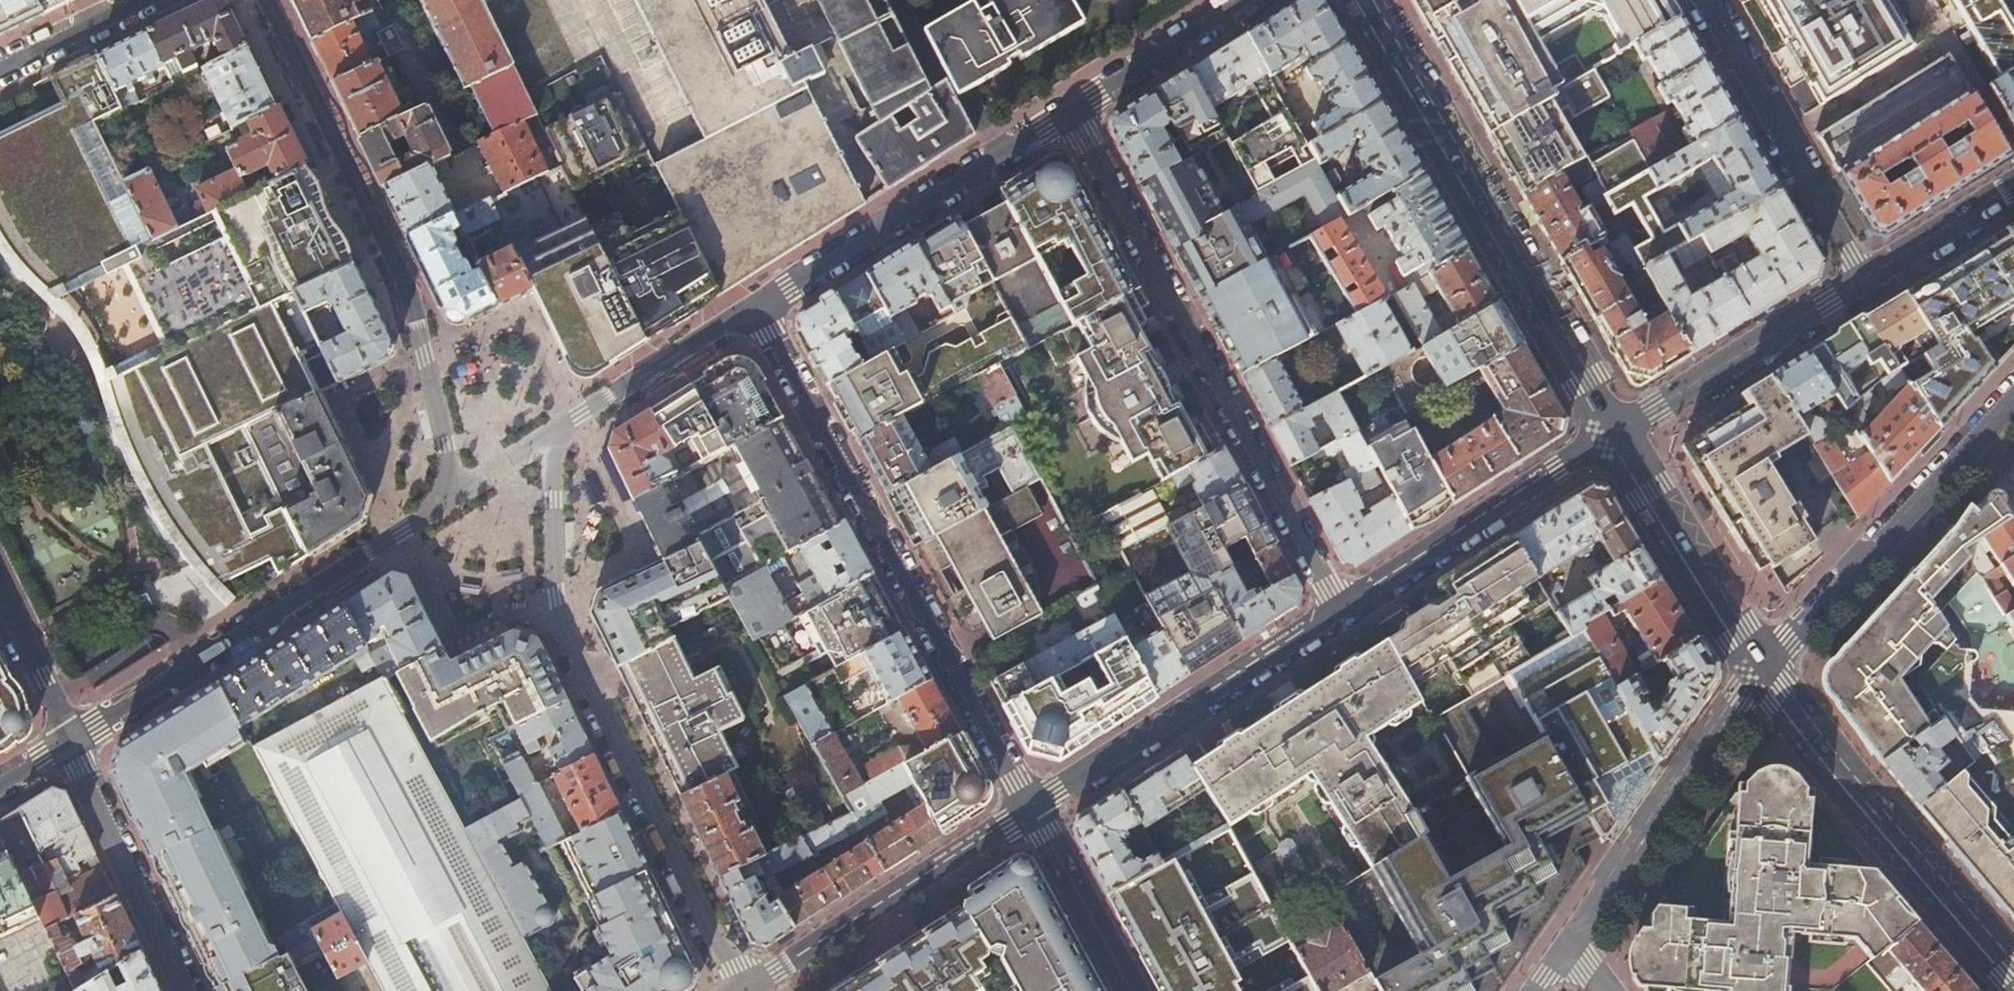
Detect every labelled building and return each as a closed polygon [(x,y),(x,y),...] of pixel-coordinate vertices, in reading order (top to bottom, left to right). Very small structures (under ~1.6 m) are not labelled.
[(44,17),(35,0),(0,0),(0,38),(44,17)] [(44,17),(69,4),(67,0),(35,0),(44,17)] [(309,40),(310,41),(370,11),(371,13),(397,0),(290,0),(309,40)] [(479,0),(418,0),(463,91),(469,88),(493,137),(522,123),(536,116),(481,4),(479,0)] [(864,206),(802,87),(758,0),(630,0),(703,140),(655,166),(683,223),(720,297),(790,252),(864,206)] [(940,160),(960,147),(959,146),(976,135),(953,92),(936,59),(919,68),(884,0),(758,0),(802,87),(822,75),(808,50),(834,38),(878,124),(857,137),(855,142),(887,191),(932,163),(939,158),(940,160)] [(1058,0),(985,0),(989,7),(977,14),(971,5),(946,19),(949,24),(925,39),(936,59),(953,92),(980,76),(982,81),(1008,67),(1005,63),(1017,56),(1020,60),(1057,38),(1054,32),(1070,23),(1058,0)] [(1070,23),(1079,17),(1069,0),(1058,0),(1070,23)] [(1348,44),(1323,0),(1322,0),(1303,0),(1280,14),(1247,35),(1276,89),(1283,85),(1275,76),(1299,61),(1294,54),(1298,51),(1301,57),(1306,55),(1313,66),(1348,44)] [(1619,44),(1601,54),(1605,61),(1634,45),(1681,18),(1670,0),(1420,0),(1423,5),(1418,17),(1426,32),(1430,39),(1441,39),(1447,50),(1454,63),(1452,76),(1465,98),(1477,119),(1487,136),(1553,99),(1550,92),(1563,85),(1538,42),(1599,9),(1619,44)] [(1853,111),(1907,80),(1943,56),(1908,0),(1789,0),(1853,111)] [(1965,9),(1960,0),(1948,0),(1957,15),(1965,9)] [(1971,18),(1999,2),(1998,0),(1960,0),(1965,9),(1971,18)] [(187,13),(147,33),(165,69),(173,86),(191,77),(200,73),(190,55),(209,45),(212,50),(216,48),(223,62),(248,50),(226,6),(212,1),(187,13)] [(1971,18),(1988,48),(2013,33),(2013,27),(1999,2),(1971,18)] [(370,11),(310,41),(383,189),(437,163),(411,105),(410,103),(399,108),(376,63),(372,65),(365,51),(370,49),(366,41),(361,43),(358,36),(373,29),(377,27),(371,13),(370,11)] [(1692,147),(1739,120),(1711,71),(1681,18),(1634,45),(1642,60),(1647,57),(1663,84),(1658,87),(1668,104),(1672,101),(1688,129),(1683,132),(1692,147)] [(388,59),(398,54),(403,51),(390,26),(376,34),(388,59)] [(128,41),(97,56),(123,110),(126,109),(140,102),(131,85),(147,78),(150,84),(156,81),(153,75),(165,69),(147,33),(128,41)] [(1223,129),(1227,138),(1228,139),(1256,192),(1316,159),(1309,147),(1304,137),(1282,98),(1276,89),(1247,35),(1220,52),(1191,70),(1211,108),(1251,85),(1256,92),(1216,117),(1223,129)] [(1366,75),(1348,44),(1313,66),(1306,70),(1313,81),(1318,82),(1325,94),(1329,91),(1332,96),(1327,99),(1334,111),(1311,125),(1314,131),(1304,137),(1309,147),(1382,103),(1366,75)] [(263,80),(248,50),(223,62),(200,73),(191,77),(195,84),(207,79),(232,129),(237,127),(276,108),(263,80)] [(410,103),(411,105),(421,100),(398,54),(388,59),(410,103)] [(124,181),(96,123),(123,110),(97,56),(51,78),(61,102),(0,133),(0,237),(1,240),(12,255),(30,275),(47,293),(48,293),(56,301),(81,288),(119,365),(103,373),(107,383),(294,294),(353,266),(352,264),(338,271),(331,249),(331,248),(333,247),(333,246),(334,245),(334,244),(334,243),(334,242),(334,240),(333,239),(332,238),(331,237),(330,237),(329,237),(328,237),(327,237),(304,166),(193,221),(178,228),(153,240),(124,181)] [(1169,124),(1185,150),(1205,139),(1211,149),(1228,139),(1227,138),(1223,129),(1216,117),(1211,108),(1191,70),(1173,82),(1151,95),(1169,124)] [(2013,134),(2013,89),(2007,77),(2005,78),(1997,83),(1987,89),(2013,134)] [(1288,94),(1283,85),(1276,89),(1282,98),(1288,94)] [(1169,124),(1151,95),(1115,118),(1111,132),(1140,186),(1179,164),(1169,150),(1173,144),(1167,135),(1159,136),(1156,132),(1169,124)] [(1965,95),(1832,180),(1862,235),(1880,239),(1950,195),(2005,161),(1965,95)] [(622,169),(650,155),(619,96),(586,112),(585,110),(582,109),(580,109),(578,109),(576,110),(573,112),(572,113),(571,115),(571,117),(571,120),(545,133),(560,164),(574,192),(617,172),(615,167),(620,165),(622,169)] [(415,113),(425,108),(421,100),(411,105),(415,113)] [(1403,138),(1382,103),(1309,147),(1316,159),(1320,166),(1351,147),(1354,138),(1360,139),(1357,149),(1360,153),(1355,156),(1363,171),(1368,168),(1371,173),(1380,175),(1379,180),(1370,178),(1337,196),(1347,216),(1392,190),(1422,173),(1403,138)] [(188,211),(193,221),(304,166),(292,140),(276,108),(237,127),(244,141),(226,150),(235,171),(196,190),(205,209),(195,214),(192,209),(188,211)] [(123,110),(96,123),(124,181),(149,169),(155,166),(126,109),(123,110)] [(1665,114),(1651,122),(1664,147),(1678,139),(1665,114)] [(1634,249),(1644,267),(1665,255),(1673,250),(1702,235),(1780,191),(1739,120),(1692,147),(1650,171),(1607,195),(1605,196),(1615,214),(1632,205),(1639,217),(1640,219),(1643,224),(1651,239),(1634,249)] [(1646,164),(1667,153),(1664,147),(1651,122),(1630,134),(1646,164)] [(493,137),(477,144),(501,193),(546,171),(522,123),(493,137)] [(1646,164),(1648,168),(1669,156),(1667,153),(1646,164)] [(1179,164),(1140,186),(1168,239),(1199,296),(1267,259),(1239,206),(1238,207),(1224,214),(1192,157),(1190,158),(1179,164)] [(1576,164),(1587,184),(1597,178),(1586,158),(1576,164)] [(1316,159),(1256,192),(1243,198),(1255,220),(1303,195),(1322,229),(1339,220),(1347,216),(1337,196),(1332,188),(1324,174),(1320,166),(1316,159)] [(437,163),(383,189),(407,240),(451,218),(473,207),(468,198),(451,207),(436,178),(450,171),(445,160),(437,163)] [(1000,191),(1007,203),(1036,258),(1063,243),(1067,249),(1070,247),(1074,254),(1082,249),(1095,273),(1076,284),(1069,277),(1051,286),(1072,325),(1075,323),(1139,289),(1126,266),(1073,167),(1048,161),(1019,179),(1000,191)] [(546,171),(501,193),(488,200),(533,290),(531,291),(537,304),(552,335),(573,377),(588,380),(648,342),(592,229),(574,192),(560,164),(546,171)] [(124,181),(153,240),(178,228),(149,169),(124,181)] [(1334,169),(1324,174),(1332,188),(1341,183),(1334,169)] [(1447,216),(1422,173),(1392,190),(1396,196),(1394,200),(1367,215),(1376,230),(1384,226),(1402,258),(1394,262),(1403,277),(1432,260),(1437,269),(1467,251),(1447,216)] [(1551,247),(1559,260),(1584,246),(1584,247),(1605,236),(1588,207),(1582,211),(1560,173),(1521,195),(1528,207),(1551,247)] [(1618,239),(1626,234),(1615,214),(1605,196),(1607,195),(1597,178),(1587,184),(1580,188),(1589,203),(1592,205),(1597,202),(1618,239)] [(1726,277),(1750,318),(1781,300),(1817,278),(1821,263),(1780,191),(1702,235),(1712,253),(1746,234),(1760,258),(1743,268),(1734,252),(1717,262),(1726,277)] [(533,290),(488,200),(473,207),(451,218),(458,232),(461,239),(490,225),(504,252),(497,256),(498,257),(476,268),(479,274),(496,308),(512,300),(531,291),(533,290)] [(989,276),(993,283),(1037,259),(1036,258),(1007,203),(962,227),(989,276)] [(720,297),(683,223),(640,244),(637,236),(631,239),(619,216),(592,229),(648,342),(690,316),(720,297)] [(1638,227),(1643,224),(1640,219),(1639,217),(1634,220),(1638,227)] [(451,218),(407,240),(446,320),(462,325),(496,308),(479,274),(471,276),(471,275),(471,273),(471,272),(470,271),(470,269),(469,268),(468,267),(467,266),(466,266),(465,265),(464,265),(463,265),(462,264),(453,248),(456,244),(451,236),(458,232),(451,218)] [(915,244),(948,306),(979,290),(976,283),(989,276),(962,227),(957,218),(953,220),(950,226),(941,232),(925,242),(919,241),(915,244)] [(1322,229),(1310,236),(1322,256),(1333,249),(1337,257),(1326,263),(1334,276),(1341,289),(1353,282),(1359,293),(1348,300),(1356,314),(1381,301),(1386,298),(1339,220),(1322,229)] [(2008,229),(1977,249),(1943,270),(1957,291),(2013,255),(2013,239),(2008,229)] [(1644,383),(1691,355),(1644,267),(1634,249),(1626,234),(1618,239),(1610,244),(1589,256),(1584,247),(1584,246),(1559,260),(1623,370),(1630,381),(1644,383)] [(1712,253),(1702,235),(1673,250),(1683,269),(1712,253)] [(1605,236),(1584,247),(1589,256),(1610,244),(1605,236)] [(943,321),(953,315),(948,306),(915,244),(893,257),(866,274),(903,343),(917,335),(905,313),(917,305),(917,300),(925,296),(929,297),(943,321)] [(1467,251),(1437,269),(1392,294),(1421,345),(1440,334),(1420,299),(1437,289),(1450,311),(1441,316),(1448,330),(1497,302),(1483,279),(1467,251)] [(1267,259),(1199,296),(1218,330),(1221,337),(1297,296),(1276,255),(1267,259)] [(1720,337),(1750,318),(1726,277),(1704,290),(1700,283),(1691,287),(1695,295),(1689,298),(1665,255),(1644,267),(1691,355),(1720,337)] [(2013,266),(2013,255),(1957,291),(1961,299),(2013,266)] [(324,355),(338,384),(387,361),(392,346),(375,312),(353,266),(294,294),(317,341),(324,337),(315,316),(311,313),(310,311),(326,303),(331,306),(345,336),(320,348),(324,355)] [(1961,299),(1970,313),(1983,304),(1995,297),(2012,285),(2013,284),(2013,266),(1961,299)] [(884,354),(903,343),(866,274),(853,282),(835,294),(872,360),(884,354)] [(2012,285),(1995,297),(2000,306),(1991,315),(1983,304),(1970,313),(1971,315),(2001,363),(2013,349),(2013,288),(2012,285)] [(1095,313),(1075,323),(1091,353),(1077,361),(1090,384),(1096,396),(1087,401),(1089,413),(1094,424),(1100,432),(1106,436),(1115,431),(1119,438),(1135,466),(1156,455),(1169,481),(1173,479),(1225,450),(1217,434),(1210,438),(1201,421),(1196,413),(1189,418),(1181,404),(1173,389),(1163,394),(1153,374),(1162,370),(1152,350),(1147,341),(1154,336),(1144,318),(1140,311),(1149,307),(1139,289),(1095,313)] [(1927,352),(1938,345),(1934,339),(1905,293),(1888,304),(1867,317),(1838,335),(1809,353),(1840,403),(1846,412),(1854,405),(1881,380),(1900,368),(1908,364),(1901,354),(1898,348),(1913,340),(1918,337),(1927,352)] [(294,294),(107,383),(110,394),(115,408),(118,417),(127,441),(144,478),(155,499),(170,523),(181,539),(196,559),(220,586),(271,561),(279,576),(307,558),(305,554),(244,429),(316,394),(319,393),(305,364),(324,355),(320,348),(317,341),(294,294)] [(812,359),(826,386),(872,360),(835,294),(800,316),(796,331),(812,359)] [(1297,296),(1221,337),(1242,376),(1277,357),(1318,335),(1297,296)] [(1356,314),(1335,326),(1364,377),(1381,368),(1410,352),(1381,301),(1356,314)] [(1512,327),(1497,302),(1448,330),(1440,334),(1421,345),(1410,352),(1381,368),(1400,403),(1405,413),(1522,346),(1512,327)] [(884,354),(872,360),(826,386),(857,441),(901,418),(975,377),(998,365),(1028,349),(1008,312),(998,318),(994,327),(955,348),(945,345),(928,354),(922,377),(910,383),(897,377),(878,387),(875,381),(893,371),(884,354)] [(1988,377),(2001,363),(1971,315),(1959,323),(1967,335),(1970,339),(1960,346),(1957,341),(1956,342),(1949,330),(1934,339),(1938,345),(1970,396),(1988,377)] [(1970,339),(1967,335),(1957,341),(1960,346),(1970,339)] [(1916,345),(1913,340),(1898,348),(1901,354),(1916,345)] [(1954,415),(1970,396),(1938,345),(1927,352),(1924,354),(1932,367),(1920,374),(1915,367),(1920,364),(1916,358),(1908,364),(1900,368),(1908,381),(1909,383),(1939,430),(1954,415)] [(1405,413),(1455,505),(1562,436),(1567,422),(1522,346),(1405,413)] [(1815,447),(1831,436),(1820,417),(1840,403),(1809,353),(1787,366),(1771,377),(1808,436),(1815,447)] [(305,364),(319,393),(338,384),(324,355),(305,364)] [(1305,410),(1277,357),(1242,376),(1270,429),(1305,410)] [(726,450),(783,419),(768,392),(753,366),(729,361),(689,386),(726,450)] [(1005,431),(1009,428),(1027,418),(998,365),(975,377),(1005,431)] [(1889,394),(1908,381),(1900,368),(1881,380),(1889,394)] [(1765,462),(1808,436),(1771,377),(1745,393),(1752,404),(1683,446),(1722,510),(1736,534),(1747,551),(1753,562),(1759,572),(1770,565),(1773,569),(1814,543),(1786,496),(1795,490),(1783,471),(1774,477),(1765,462)] [(1914,457),(1939,430),(1909,383),(1872,423),(1863,411),(1860,414),(1854,405),(1846,412),(1851,421),(1890,484),(1914,457)] [(635,420),(613,433),(609,450),(633,500),(726,450),(689,386),(635,420)] [(1305,410),(1270,429),(1291,467),(1324,449),(1321,444),(1317,447),(1308,431),(1321,423),(1319,420),(1320,415),(1322,413),(1334,436),(1326,440),(1329,446),(1358,431),(1337,392),(1320,402),(1315,404),(1305,410)] [(368,499),(316,394),(244,429),(305,554),(307,558),(363,523),(368,499)] [(1405,413),(1400,403),(1383,413),(1389,423),(1377,430),(1373,422),(1358,431),(1377,466),(1389,488),(1413,532),(1436,517),(1455,505),(1405,413)] [(1831,436),(1851,421),(1846,412),(1840,403),(1820,417),(1831,436)] [(872,468),(887,495),(958,456),(951,445),(950,444),(949,443),(947,443),(946,443),(932,451),(931,451),(931,452),(930,453),(930,455),(930,457),(932,460),(926,463),(901,418),(857,441),(872,468)] [(699,544),(724,588),(761,568),(751,549),(770,538),(781,557),(799,547),(845,521),(830,495),(816,470),(812,472),(783,419),(726,450),(633,500),(662,561),(663,562),(699,544)] [(1876,499),(1890,484),(1851,421),(1831,436),(1815,447),(1821,456),(1834,477),(1857,514),(1859,517),(1876,499)] [(902,523),(917,549),(937,538),(1032,487),(1040,482),(1009,428),(1005,431),(958,456),(887,495),(902,523)] [(1377,466),(1358,431),(1329,446),(1324,449),(1328,457),(1341,450),(1352,469),(1344,473),(1348,481),(1371,469),(1377,466)] [(1236,471),(1225,450),(1173,479),(1180,492),(1195,483),(1198,488),(1194,490),(1204,509),(1245,486),(1236,471)] [(1834,477),(1821,456),(1808,464),(1821,486),(1834,477)] [(1348,481),(1310,502),(1343,564),(1358,568),(1401,540),(1413,532),(1389,488),(1382,492),(1387,501),(1370,510),(1373,515),(1362,521),(1357,513),(1362,510),(1356,498),(1380,484),(1371,469),(1348,481)] [(1261,517),(1245,486),(1204,509),(1179,522),(1210,580),(1233,568),(1247,561),(1276,545),(1261,517)] [(993,643),(1043,616),(1001,536),(1011,531),(1012,532),(1043,515),(1038,507),(1041,505),(1032,487),(937,538),(993,643)] [(1582,628),(1661,582),(1606,490),(1600,489),(1593,488),(1514,539),(1546,593),(1554,587),(1547,575),(1583,552),(1586,556),(1595,551),(1592,546),(1601,541),(1614,565),(1588,580),(1596,592),(1558,613),(1573,638),(1584,632),(1582,628)] [(1966,553),(1985,540),(2013,521),(2013,511),(2000,490),(1996,490),(1993,491),(1974,511),(1965,521),(1967,524),(1965,524),(1961,525),(1954,534),(1966,553)] [(1151,491),(1102,517),(1122,553),(1164,530),(1167,528),(1160,516),(1149,522),(1146,516),(1160,508),(1151,491)] [(827,599),(874,574),(862,553),(845,521),(799,547),(818,583),(827,599)] [(2013,559),(2013,521),(1985,540),(2002,566),(2013,559)] [(1150,604),(1188,676),(1215,659),(1242,641),(1210,580),(1179,522),(1167,528),(1164,530),(1188,575),(1146,598),(1150,604)] [(1916,683),(1968,651),(1963,648),(1960,648),(1955,641),(1959,638),(1930,602),(1970,559),(1966,553),(1954,534),(1916,574),(1875,620),(1912,678),(1916,683)] [(1546,593),(1514,539),(1488,555),(1448,581),(1443,584),(1453,600),(1388,642),(1433,720),(1480,693),(1509,676),(1533,662),(1512,626),(1551,601),(1546,593)] [(726,591),(724,588),(699,544),(663,562),(662,561),(642,571),(593,594),(588,608),(617,668),(677,639),(668,622),(684,614),(687,620),(699,614),(702,611),(710,607),(707,601),(726,591)] [(1284,559),(1276,545),(1247,561),(1258,580),(1260,579),(1264,586),(1268,584),(1270,589),(1271,591),(1294,578),(1284,559)] [(2002,566),(1983,579),(2007,617),(2013,613),(2013,601),(2008,592),(2007,593),(1999,580),(2007,574),(2013,585),(2013,559),(2002,566)] [(761,568),(724,588),(726,591),(753,640),(793,618),(784,603),(776,588),(764,566),(761,568)] [(1301,592),(1294,578),(1271,591),(1270,589),(1262,594),(1261,592),(1256,595),(1255,592),(1248,596),(1233,568),(1210,580),(1242,641),(1271,623),(1297,606),(1301,592)] [(809,609),(798,615),(819,656),(807,663),(817,681),(842,667),(906,632),(892,607),(874,574),(827,599),(811,608),(809,609)] [(384,678),(385,680),(393,676),(397,673),(389,659),(391,658),(388,653),(392,651),(402,670),(441,648),(407,579),(393,575),(344,606),(365,645),(375,640),(377,636),(375,632),(386,626),(389,632),(384,635),(390,646),(370,655),(376,666),(380,673),(381,672),(384,678)] [(784,603),(793,618),(798,615),(809,609),(811,608),(827,599),(818,583),(814,585),(810,580),(799,586),(803,593),(784,603)] [(1681,612),(1661,582),(1582,628),(1584,632),(1618,689),(1637,677),(1639,676),(1612,628),(1629,618),(1653,657),(1642,663),(1647,671),(1663,661),(1699,640),(1681,612)] [(1133,652),(1157,696),(1176,684),(1188,676),(1150,604),(1135,612),(1143,626),(1148,627),(1152,636),(1131,648),(1133,652)] [(363,673),(376,666),(370,655),(365,645),(344,606),(219,685),(242,728),(354,659),(363,673)] [(1082,632),(1095,655),(1110,647),(1126,639),(1113,615),(1082,632)] [(1843,713),(1850,722),(1912,678),(1875,620),(1833,665),(1831,673),(1831,682),(1832,689),(1834,699),(1843,713)] [(856,712),(860,720),(897,699),(932,680),(906,632),(842,667),(849,680),(868,670),(883,697),(856,712)] [(1022,665),(1035,688),(1058,676),(1081,663),(1094,656),(1095,655),(1082,632),(1022,665)] [(1603,794),(1660,762),(1584,632),(1573,638),(1533,662),(1509,676),(1602,836),(1612,830),(1618,823),(1603,794)] [(397,673),(393,676),(414,712),(413,713),(432,745),(478,718),(479,721),(487,718),(484,712),(495,707),(507,732),(516,728),(567,703),(555,678),(548,664),(537,642),(514,634),(450,665),(441,648),(402,670),(397,673)] [(697,681),(677,639),(617,668),(681,798),(726,776),(733,772),(740,769),(723,734),(745,723),(747,718),(735,695),(731,697),(718,671),(697,681)] [(1035,688),(1003,705),(1029,752),(1059,758),(1087,740),(1135,710),(1157,696),(1133,652),(1131,648),(1126,639),(1110,647),(1095,655),(1094,656),(1110,687),(1097,695),(1089,682),(1067,693),(1058,676),(1035,688)] [(1709,656),(1699,640),(1663,661),(1674,681),(1651,695),(1646,694),(1637,677),(1618,689),(1660,762),(1716,682),(1717,668),(1709,656)] [(1456,788),(1468,781),(1433,720),(1388,642),(1200,763),(1190,747),(1165,764),(1122,791),(1165,868),(1174,863),(1232,834),(1223,819),(1291,778),(1296,771),(1310,763),(1314,769),(1308,773),(1365,873),(1370,870),(1415,841),(1403,819),(1411,814),(1430,803),(1456,788)] [(2012,730),(2013,721),(1982,720),(1983,708),(1974,664),(1976,663),(1978,662),(1979,660),(1979,659),(1978,657),(1976,655),(1968,651),(1916,683),(1941,722),(1945,719),(1974,762),(1969,767),(1996,808),(2013,834),(2013,732),(2012,730)] [(2,750),(9,745),(13,741),(18,735),(22,727),(24,718),(24,708),(22,703),(2,661),(0,657),(0,751),(2,750)] [(549,663),(548,664),(554,677),(555,678),(556,678),(549,663)] [(990,682),(1003,705),(1035,688),(1022,665),(990,682)] [(1604,843),(1605,841),(1602,836),(1509,676),(1480,693),(1433,720),(1468,781),(1550,921),(1554,914),(1538,885),(1556,875),(1557,878),(1576,882),(1580,877),(1587,867),(1579,852),(1601,839),(1604,843)] [(523,936),(465,828),(385,680),(384,678),(253,749),(336,906),(338,911),(341,916),(367,965),(381,990),(553,990),(523,936)] [(1941,722),(1916,683),(1912,678),(1850,722),(1869,746),(1883,764),(1941,722)] [(865,772),(871,783),(902,766),(961,732),(949,710),(932,680),(897,699),(906,715),(903,717),(907,724),(909,722),(923,746),(900,748),(866,767),(865,772)] [(243,735),(245,734),(242,728),(219,685),(117,749),(111,773),(216,990),(223,987),(280,959),(275,948),(269,946),(258,923),(264,921),(215,827),(210,830),(185,776),(217,756),(219,759),(248,743),(243,735)] [(806,686),(786,697),(813,746),(833,735),(806,686)] [(561,774),(594,758),(581,732),(567,703),(516,728),(522,742),(517,744),(520,749),(524,747),(528,755),(539,750),(535,740),(554,731),(561,746),(549,751),(561,774)] [(1983,708),(1982,720),(2013,721),(2012,730),(2013,732),(2013,712),(1983,708)] [(1941,722),(1883,764),(1901,785),(1919,807),(1945,787),(1937,775),(1951,761),(1948,758),(1944,761),(1938,752),(1952,741),(1941,722)] [(989,805),(992,789),(979,765),(961,732),(902,766),(941,835),(989,805)] [(833,735),(813,746),(843,799),(863,788),(833,735)] [(500,762),(518,794),(535,786),(518,754),(500,762)] [(580,832),(621,813),(608,787),(594,758),(561,774),(553,778),(580,832)] [(866,884),(941,835),(902,766),(871,783),(863,788),(843,799),(852,814),(765,857),(756,861),(763,875),(777,901),(795,929),(866,884)] [(1969,767),(1945,787),(1919,807),(1933,824),(1951,845),(1996,808),(1969,767)] [(1734,796),(1709,831),(1769,793),(1765,787),(1784,774),(1757,773),(1734,796)] [(1722,869),(1760,844),(1821,807),(1795,774),(1784,774),(1765,787),(1769,793),(1709,831),(1704,839),(1722,869)] [(726,776),(681,798),(721,879),(756,861),(765,857),(752,830),(759,826),(757,821),(747,827),(744,822),(741,823),(731,804),(734,803),(732,798),(736,796),(726,776)] [(1539,935),(1550,921),(1468,781),(1456,788),(1472,815),(1447,830),(1451,837),(1450,838),(1461,859),(1527,953),(1539,935)] [(566,839),(538,785),(535,786),(518,794),(521,800),(533,823),(547,848),(560,842),(566,839)] [(39,798),(19,811),(39,853),(60,839),(52,851),(56,859),(70,852),(63,836),(81,826),(66,794),(59,792),(52,790),(39,798)] [(1091,867),(1108,897),(1138,882),(1164,869),(1156,855),(1143,864),(1132,860),(1122,841),(1130,837),(1131,839),(1143,832),(1121,792),(1079,819),(1073,835),(1091,867)] [(465,828),(523,936),(554,921),(523,860),(513,866),(500,841),(533,823),(521,800),(465,828)] [(1760,844),(1782,879),(1814,931),(1857,903),(1870,921),(1898,898),(1889,887),(1878,874),(1860,852),(1821,807),(1760,844)] [(1996,808),(1951,845),(1969,866),(1984,884),(1987,881),(1992,887),(2013,872),(2013,834),(1996,808)] [(0,822),(0,839),(7,853),(19,877),(27,873),(22,862),(39,853),(19,811),(9,816),(0,822)] [(649,871),(636,845),(621,813),(580,832),(566,839),(560,842),(569,852),(575,862),(580,872),(587,898),(600,925),(593,930),(610,959),(586,972),(593,989),(590,990),(685,990),(689,989),(692,968),(649,871)] [(1515,971),(1527,953),(1461,859),(1450,838),(1432,849),(1411,814),(1403,819),(1415,841),(1501,990),(1515,971)] [(19,877),(39,919),(46,932),(57,926),(75,917),(116,897),(101,867),(83,877),(76,864),(95,854),(81,826),(63,836),(70,852),(56,859),(27,873),(19,877)] [(1680,874),(1711,931),(1782,879),(1760,844),(1722,869),(1704,839),(1680,874)] [(1501,990),(1415,841),(1370,870),(1440,990),(1501,990)] [(0,856),(0,938),(39,919),(19,877),(7,853),(0,856)] [(1033,862),(1032,861),(1031,860),(1030,859),(1028,858),(1027,857),(1025,856),(1024,856),(1022,856),(1020,856),(1019,857),(1018,857),(1017,857),(1015,858),(990,874),(991,874),(992,877),(967,892),(971,897),(965,901),(963,908),(996,957),(1000,957),(1017,988),(1015,990),(1105,990),(1086,957),(1033,862)] [(756,861),(721,879),(753,943),(767,947),(795,929),(777,901),(770,905),(766,896),(767,894),(762,883),(759,883),(757,879),(763,875),(756,861)] [(1226,969),(1260,950),(1264,957),(1292,942),(1282,925),(1256,878),(1229,893),(1233,900),(1204,916),(1174,863),(1165,868),(1164,869),(1138,882),(1108,897),(1130,938),(1160,990),(1238,990),(1226,969)] [(1370,870),(1365,873),(1326,897),(1342,926),(1370,975),(1379,990),(1440,990),(1370,870)] [(1992,887),(1996,891),(1992,894),(1998,900),(2004,907),(2011,908),(2011,913),(2012,917),(2013,919),(2013,872),(1992,887)] [(1631,977),(1636,984),(1711,931),(1680,874),(1655,911),(1636,937),(1631,977)] [(1919,922),(1909,911),(1898,898),(1870,921),(1857,903),(1814,931),(1782,879),(1711,931),(1636,984),(1641,990),(1773,990),(1773,986),(1768,986),(1768,965),(1779,964),(1778,930),(1791,929),(1791,931),(1797,937),(1841,935),(1868,965),(1896,941),(1919,922)] [(1987,881),(1984,884),(1988,889),(1992,887),(1987,881)] [(142,952),(130,927),(116,897),(75,917),(85,937),(73,943),(70,935),(63,939),(57,926),(46,932),(58,956),(75,990),(78,990),(85,986),(77,969),(83,966),(92,952),(103,976),(142,952)] [(980,990),(972,978),(986,969),(981,961),(987,958),(996,957),(963,908),(950,916),(925,933),(886,958),(841,988),(836,990),(979,990),(980,990)] [(337,981),(367,965),(341,916),(313,931),(308,921),(278,938),(286,955),(292,966),(322,953),(336,979),(313,990),(343,990),(337,981)] [(1956,965),(1919,922),(1896,941),(1868,965),(1884,983),(1887,980),(1896,990),(1911,978),(1922,990),(1978,990),(1956,965)] [(1342,926),(1330,933),(1325,925),(1304,936),(1309,945),(1297,952),(1311,977),(1318,990),(1341,990),(1370,975),(1342,926)] [(159,987),(142,952),(103,976),(85,986),(78,990),(161,990),(159,987)] [(292,966),(286,955),(280,959),(223,987),(225,990),(305,990),(292,966)] [(58,956),(44,962),(51,974),(51,978),(51,981),(51,984),(49,988),(46,990),(75,990),(58,956)] [(1311,977),(1286,990),(1318,990),(1311,977)]
